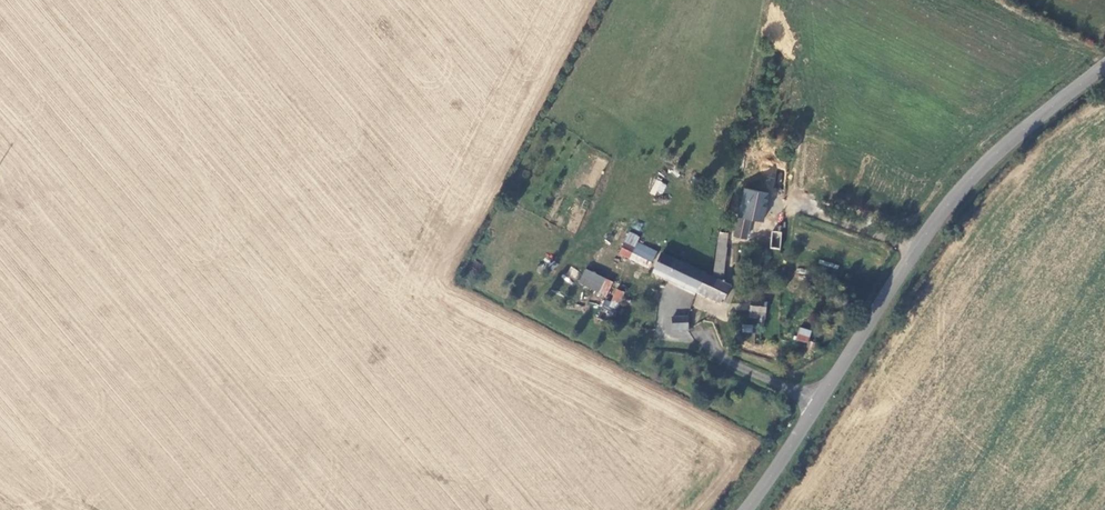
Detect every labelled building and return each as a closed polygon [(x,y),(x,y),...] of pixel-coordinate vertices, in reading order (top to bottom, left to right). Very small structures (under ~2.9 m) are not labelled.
[(650,192),(662,196),(666,183),(654,179),(650,192)] [(766,204),(768,195),(753,193),(751,202),(766,204)] [(750,234),(753,214),(765,216),(766,204),(751,202),(742,200),(737,232),(750,234)] [(771,231),(769,248),(780,249),(781,232),(771,231)] [(730,233),(723,232),(721,247),(728,248),(730,233)] [(637,243),(626,238),(618,259),(647,273),(655,254),(635,247),(637,243)] [(721,247),(714,279),(706,277),(700,294),(725,304),(732,287),(725,285),(730,248),(728,248),(721,247)] [(706,277),(661,257),(654,275),(700,294),(706,277)] [(610,281),(582,270),(576,283),(604,295),(610,281)] [(751,319),(761,320),(763,304),(752,304),(751,319)] [(687,330),(687,317),(670,317),(671,330),(687,330)] [(798,327),(795,340),(808,343),(811,330),(798,327)]
